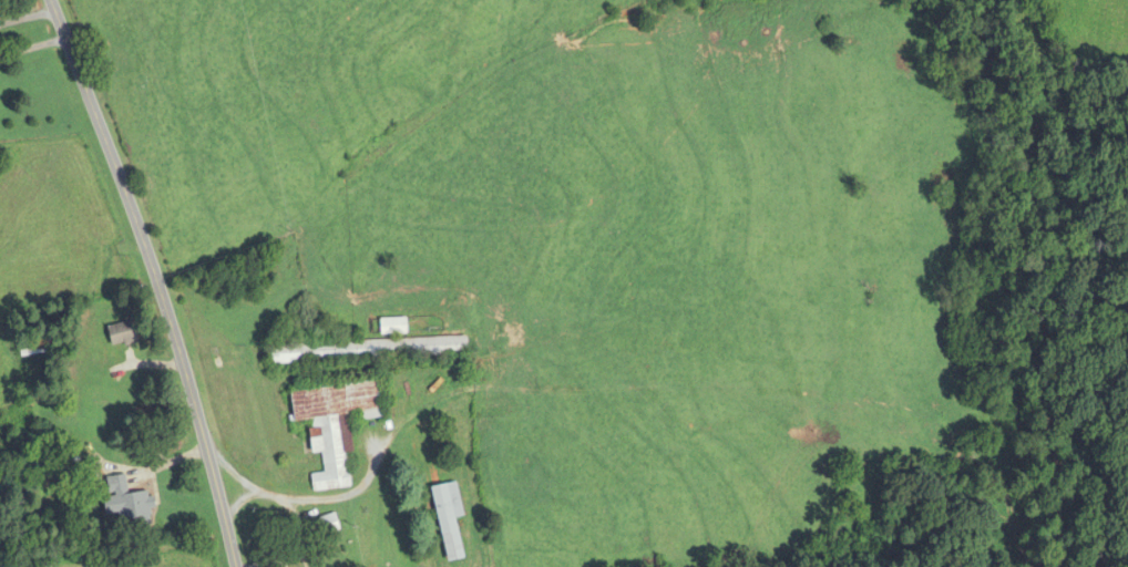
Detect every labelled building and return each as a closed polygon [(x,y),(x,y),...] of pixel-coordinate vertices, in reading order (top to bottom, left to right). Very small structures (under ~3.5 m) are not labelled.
[(112,349),(137,343),(132,321),(107,328),(112,349)] [(21,358),(42,353),(38,337),(18,342),(21,358)] [(466,338),(270,344),(271,363),(467,357),(466,338)] [(290,391),(292,421),(308,420),(311,454),(321,453),(323,473),(310,475),(312,492),(350,489),(344,415),(358,414),(359,421),(380,419),(377,383),(290,391)] [(106,520),(152,514),(149,492),(127,495),(124,476),(106,478),(109,498),(103,499),(106,520)] [(446,562),(463,559),(455,518),(462,517),(456,483),(431,487),(446,562)]
